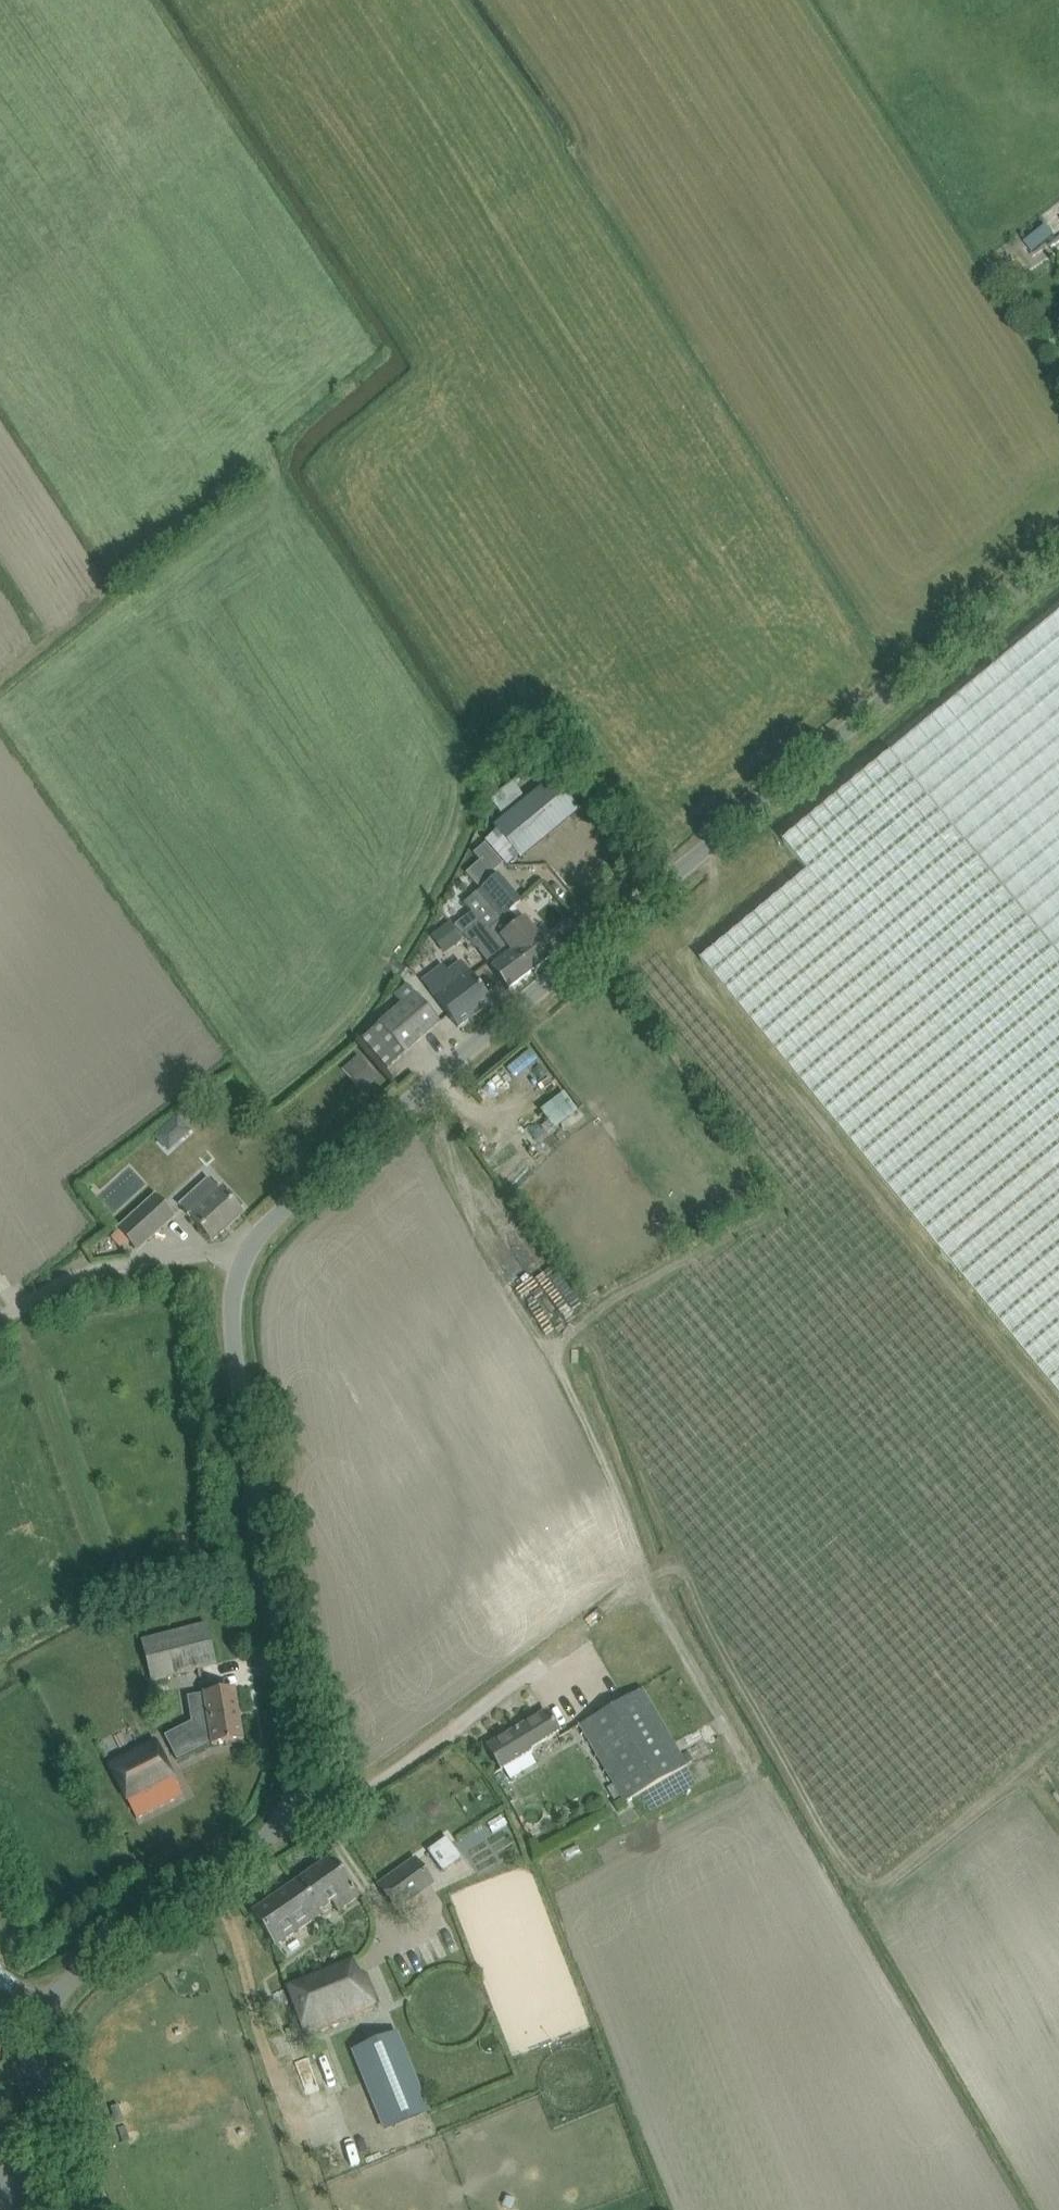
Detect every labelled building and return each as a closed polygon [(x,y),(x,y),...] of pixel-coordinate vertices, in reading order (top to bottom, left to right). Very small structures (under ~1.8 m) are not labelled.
[(809,874),(702,962),(1058,1395),(1058,616),(784,844),(809,874)] [(577,811),(549,777),(491,825),(519,859),(577,811)] [(467,873),(477,884),(500,864),(485,845),(474,854),(480,861),(467,873)] [(480,922),(482,924),(488,931),(504,942),(512,952),(513,951),(530,973),(553,956),(524,920),(518,923),(508,911),(520,900),(497,874),(463,904),(480,922)] [(508,990),(530,973),(513,951),(512,952),(504,942),(488,931),(482,924),(480,922),(463,935),(480,952),(479,952),(491,968),(491,969),(508,991),(509,990),(508,990)] [(448,923),(437,933),(450,949),(462,940),(448,923)] [(458,1028),(490,1003),(460,964),(428,988),(458,1028)] [(440,1022),(415,991),(363,1038),(388,1069),(440,1022)] [(361,1083),(373,1073),(363,1061),(351,1071),(361,1083)] [(563,1093),(539,1111),(553,1129),(576,1111),(563,1093)] [(238,1210),(243,1206),(228,1190),(224,1194),(219,1190),(206,1202),(196,1191),(180,1205),(190,1216),(189,1217),(212,1242),(242,1214),(238,1210)] [(154,1195),(117,1230),(136,1251),(174,1216),(154,1195)] [(216,1664),(206,1624),(140,1640),(150,1680),(216,1664)] [(242,1740),(234,1689),(203,1694),(192,1696),(197,1725),(166,1741),(176,1760),(211,1743),(211,1745),(242,1740)] [(641,1689),(579,1725),(624,1802),(686,1766),(641,1689)] [(545,1711),(544,1711),(547,1715),(518,1732),(517,1729),(488,1747),(501,1770),(530,1753),(529,1751),(558,1733),(545,1711)] [(135,1819),(182,1795),(155,1741),(108,1765),(135,1819)] [(446,1838),(428,1851),(443,1871),(461,1859),(446,1838)] [(251,1912),(275,1946),(320,1915),(318,1911),(332,1901),(338,1911),(358,1897),(330,1857),(251,1912)] [(379,1886),(394,1907),(430,1881),(415,1861),(379,1886)] [(286,1988),(304,2030),(376,2001),(364,1973),(357,1976),(351,1962),(286,1988)] [(384,2131),(429,2112),(397,2032),(351,2050),(384,2131)]
